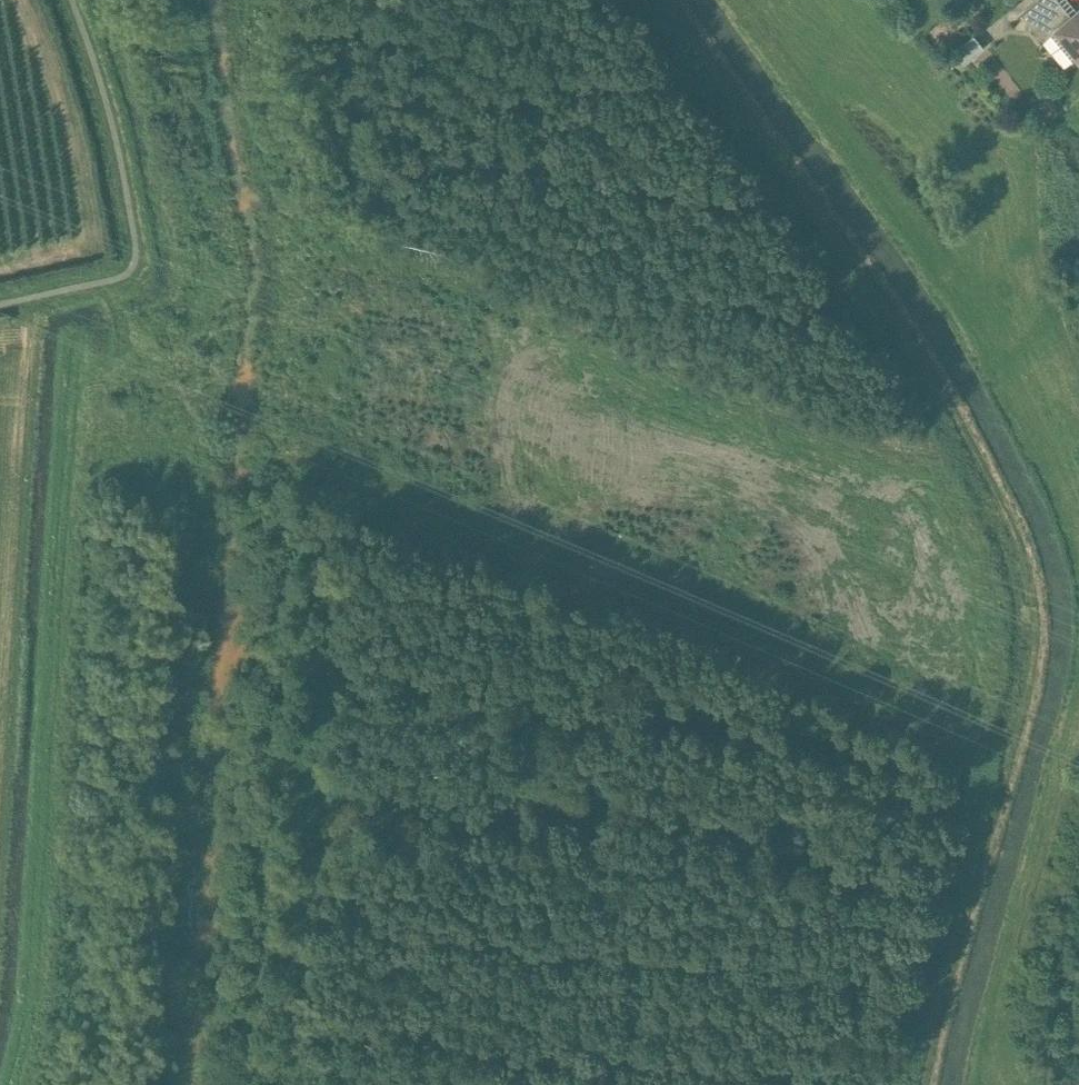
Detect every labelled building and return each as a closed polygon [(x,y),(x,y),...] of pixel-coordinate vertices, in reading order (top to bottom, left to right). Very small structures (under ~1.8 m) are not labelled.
[(1020,13),(1043,41),(1056,30),(1078,58),(1078,9),(1072,15),(1060,0),(1035,0),(1020,13)] [(983,47),(973,35),(953,51),(963,63),(983,47)]
